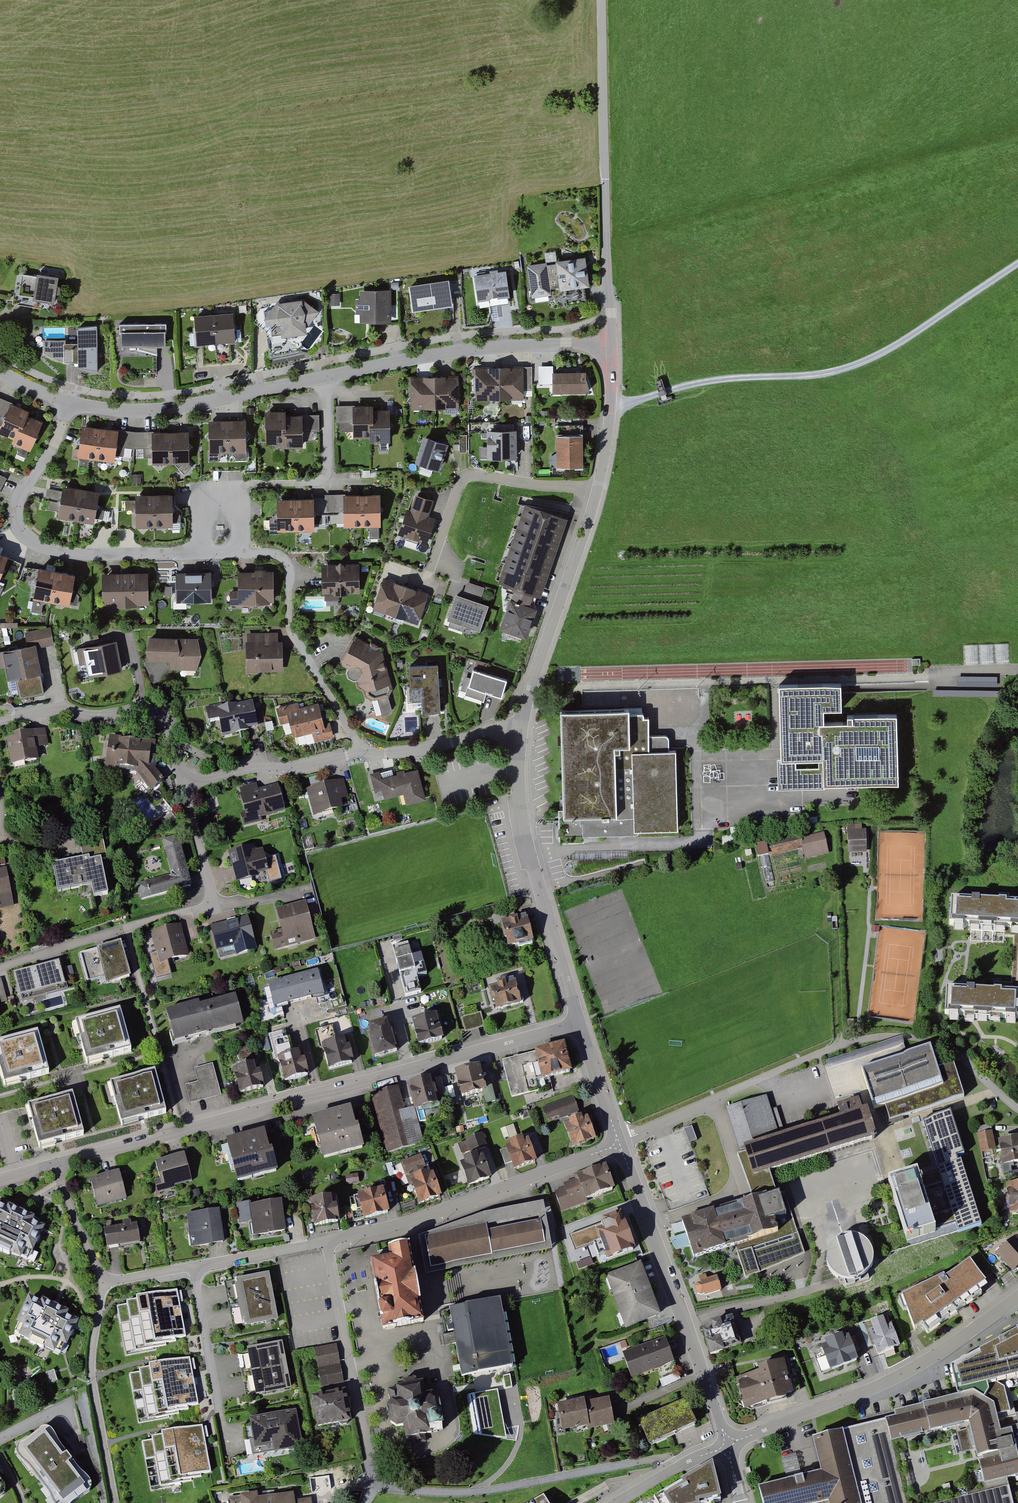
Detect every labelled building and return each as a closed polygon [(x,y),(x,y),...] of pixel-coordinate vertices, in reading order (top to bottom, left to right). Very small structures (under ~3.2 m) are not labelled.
[(547,262),(527,265),(531,297),(552,294),(551,288),(560,287),(560,290),(590,286),(586,257),(557,261),(556,250),(545,252),(547,262)] [(505,272),(472,276),(476,303),(509,298),(505,272)] [(56,279),(19,274),(16,301),(53,305),(56,279)] [(449,278),(408,285),(413,311),(453,304),(449,278)] [(390,291),(359,292),(359,302),(355,302),(356,324),(390,323),(390,291)] [(340,294),(329,295),(329,306),(340,306),(340,294)] [(303,297),(276,302),(265,318),(274,324),(280,323),(282,335),(305,332),(304,324),(309,324),(320,311),(303,297)] [(497,306),(491,307),(493,320),(499,319),(497,306)] [(233,312),(195,315),(197,343),(235,340),(233,312)] [(165,322),(120,323),(120,348),(140,347),(157,352),(157,344),(166,344),(165,322)] [(96,371),(96,326),(78,326),(78,344),(63,344),(63,339),(43,339),(43,353),(96,371)] [(546,366),(539,366),(539,384),(552,384),(552,366),(546,366)] [(521,367),(472,369),(474,402),(522,400),(521,367)] [(586,370),(553,370),(553,392),(586,391),(586,370)] [(458,376),(409,378),(410,410),(459,409),(458,376)] [(12,404),(0,425),(0,433),(12,439),(9,444),(27,453),(41,427),(27,419),(30,414),(12,404)] [(373,405),(336,405),(337,431),(353,431),(353,436),(370,436),(371,441),(390,441),(389,409),(373,409),(373,405)] [(301,414),(263,415),(264,447),(301,446),(301,414)] [(245,426),(207,426),(208,458),(246,457),(245,426)] [(117,434),(80,428),(75,457),(112,463),(117,434)] [(515,431),(486,431),(487,460),(516,459),(515,431)] [(188,433),(150,433),(151,465),(188,464),(188,433)] [(582,434),(556,434),(556,472),(564,472),(564,469),(564,467),(583,467),(582,434)] [(446,446),(423,438),(414,464),(438,472),(446,446)] [(100,493),(63,487),(58,516),(95,523),(100,493)] [(434,502),(415,495),(409,512),(406,511),(397,535),(426,545),(435,519),(429,517),(434,502)] [(379,496),(341,496),(342,528),(380,527),(379,496)] [(170,497),(132,497),(133,529),(170,528),(170,497)] [(312,501),(274,502),(275,533),(313,533),(312,501)] [(567,517),(523,502),(494,588),(512,594),(500,631),(526,639),(536,612),(527,609),(531,595),(540,598),(567,517)] [(359,566),(321,566),(321,595),(359,595),(359,566)] [(73,576),(36,570),(31,599),(68,605),(73,576)] [(273,572),(236,573),(236,591),(229,591),(229,607),(274,606),(273,572)] [(147,573),(101,573),(101,606),(147,605),(147,573)] [(209,574),(174,574),(174,604),(209,603),(209,574)] [(429,594),(382,579),(372,611),(418,626),(429,594)] [(484,588),(467,582),(464,589),(462,596),(479,602),(484,588)] [(448,617),(482,629),(490,606),(479,602),(462,596),(456,594),(448,617)] [(326,598),(305,598),(305,607),(325,607),(326,598)] [(23,706),(65,698),(54,638),(11,646),(23,706)] [(388,698),(393,691),(383,654),(379,652),(379,647),(359,638),(353,639),(341,660),(343,667),(348,669),(346,673),(348,680),(353,683),(358,682),(359,687),(365,691),(366,698),(375,702),(388,698)] [(197,643),(148,642),(147,665),(170,665),(170,674),(196,675),(197,643)] [(275,642),(243,643),(243,682),(282,681),(281,652),(275,652),(275,642)] [(112,643),(76,652),(76,654),(70,655),(74,671),(86,669),(89,682),(120,675),(112,643)] [(438,666),(409,668),(410,689),(423,689),(424,714),(441,713),(439,682),(438,666)] [(509,678),(473,667),(465,694),(483,700),(486,691),(503,696),(509,678)] [(579,679),(578,670),(572,671),(572,667),(558,668),(559,680),(579,679)] [(959,675),(959,685),(997,685),(998,675),(959,675)] [(839,714),(839,686),(776,687),(777,788),(893,786),(892,717),(843,718),(843,726),(821,726),(821,715),(839,714)] [(219,701),(205,704),(209,720),(219,718),(224,737),(259,728),(252,698),(220,706),(219,701)] [(299,702),(276,709),(280,726),(289,723),(293,738),(297,737),(300,746),(334,737),(330,722),(323,724),(318,704),(301,708),(299,702)] [(628,707),(561,709),(564,809),(558,809),(559,818),(559,841),(583,841),(583,835),(636,834),(638,829),(678,827),(674,750),(667,750),(667,739),(666,738),(664,736),(647,737),(646,719),(643,719),(643,713),(628,713),(628,707)] [(16,737),(8,738),(12,764),(40,759),(38,746),(47,744),(45,728),(15,733),(16,737)] [(135,773),(151,789),(164,779),(153,766),(156,736),(107,731),(103,769),(135,773)] [(377,773),(367,776),(370,792),(380,791),(383,800),(401,796),(404,807),(424,801),(416,769),(379,779),(377,773)] [(342,781),(303,791),(311,819),(349,810),(342,781)] [(257,783),(239,789),(246,814),(242,816),(245,830),(262,825),(261,821),(286,815),(279,786),(259,791),(257,783)] [(135,799),(148,818),(156,814),(143,794),(135,799)] [(862,825),(847,826),(849,854),(868,853),(866,830),(862,830),(862,825)] [(83,859),(52,864),(57,891),(92,886),(94,899),(109,896),(101,859),(105,858),(100,833),(79,838),(83,859)] [(800,836),(758,846),(766,883),(774,881),(769,856),(801,848),(803,859),(826,854),(821,834),(800,839),(800,836)] [(179,839),(164,843),(172,876),(137,885),(141,900),(192,886),(179,839)] [(255,848),(228,856),(235,885),(270,875),(264,852),(257,853),(255,848)] [(0,871),(0,911),(16,908),(9,870),(0,871)] [(951,901),(949,928),(978,930),(1017,933),(1017,903),(951,901)] [(307,903),(275,912),(280,932),(269,934),(274,952),(316,940),(307,903)] [(526,912),(500,919),(508,949),(534,942),(526,912)] [(248,918),(209,929),(218,963),(258,953),(248,918)] [(182,924),(152,932),(161,964),(191,956),(182,924)] [(130,980),(120,945),(77,956),(84,984),(103,979),(105,987),(130,980)] [(422,954),(396,961),(405,996),(421,992),(417,977),(427,974),(422,954)] [(64,989),(58,966),(12,976),(18,1001),(64,989)] [(318,972),(267,986),(274,1012),(325,998),(318,972)] [(515,982),(489,988),(495,1012),(520,1005),(515,982)] [(945,988),(944,1016),(972,1018),(1017,1020),(1017,991),(945,988)] [(198,1000),(163,1009),(173,1045),(182,1043),(208,1036),(242,1026),(234,996),(199,1005),(198,1000)] [(372,999),(358,1003),(360,1009),(373,1006),(372,999)] [(342,1004),(328,1007),(331,1018),(345,1014),(342,1004)] [(120,1010),(75,1022),(86,1063),(107,1057),(131,1051),(120,1010)] [(481,1013),(462,1018),(465,1031),(475,1029),(484,1026),(482,1016),(481,1013)] [(436,1015),(411,1021),(418,1045),(442,1039),(436,1015)] [(389,1019),(367,1024),(375,1057),(397,1051),(389,1019)] [(0,1042),(0,1070),(4,1085),(25,1080),(48,1073),(37,1032),(0,1042)] [(345,1036),(321,1042),(329,1070),(352,1063),(345,1036)] [(889,1121),(965,1101),(956,1066),(937,1071),(931,1046),(908,1052),(904,1039),(826,1059),(829,1068),(860,1060),(874,1111),(886,1108),(889,1121)] [(565,1045),(501,1061),(511,1100),(540,1092),(538,1084),(573,1075),(565,1045)] [(308,1075),(302,1050),(279,1056),(285,1081),(308,1075)] [(258,1059),(233,1066),(240,1093),(265,1087),(258,1059)] [(212,1064),(193,1069),(196,1081),(183,1085),(188,1104),(220,1095),(212,1064)] [(487,1064),(454,1072),(460,1100),(483,1094),(486,1105),(496,1103),(487,1064)] [(155,1071),(111,1083),(122,1125),(142,1119),(166,1113),(155,1071)] [(440,1077),(408,1085),(415,1112),(440,1106),(439,1102),(446,1100),(440,1077)] [(447,1095),(455,1095),(454,1086),(446,1086),(447,1095)] [(398,1087),(371,1095),(386,1153),(406,1148),(400,1122),(407,1120),(398,1087)] [(72,1094),(29,1106),(40,1146),(60,1141),(83,1134),(72,1094)] [(573,1096),(540,1110),(547,1127),(580,1113),(573,1096)] [(764,1097),(727,1110),(742,1156),(738,1157),(751,1196),(678,1220),(693,1265),(738,1250),(747,1277),(809,1257),(786,1186),(778,1189),(775,1179),(876,1146),(861,1100),(837,1108),(841,1121),(779,1141),(764,1097)] [(354,1106),(314,1117),(326,1159),(365,1148),(354,1106)] [(948,1112),(920,1121),(936,1172),(916,1178),(915,1175),(884,1185),(903,1246),(933,1236),(932,1231),(953,1224),(956,1235),(979,1228),(957,1158),(962,1156),(948,1112)] [(584,1117),(562,1125),(570,1146),(592,1138),(584,1117)] [(506,1139),(518,1134),(514,1123),(502,1128),(506,1139)] [(692,1127),(684,1130),(687,1137),(690,1144),(697,1141),(692,1127)] [(267,1129),(227,1140),(239,1182),(279,1172),(267,1129)] [(989,1130),(975,1133),(979,1153),(993,1150),(989,1130)] [(480,1136),(455,1145),(460,1158),(485,1148),(480,1136)] [(996,1140),(1002,1168),(1017,1165),(1017,1136),(996,1140)] [(527,1139),(506,1146),(515,1170),(535,1163),(527,1139)] [(187,1152),(154,1160),(159,1179),(154,1181),(157,1193),(195,1183),(187,1152)] [(420,1158),(400,1165),(415,1205),(435,1197),(420,1158)] [(481,1158),(458,1166),(467,1192),(490,1183),(481,1158)] [(561,1210),(615,1191),(608,1172),(606,1167),(574,1178),(576,1184),(554,1192),(561,1210)] [(118,1170),(88,1178),(95,1206),(125,1198),(118,1170)] [(1003,1186),(1009,1217),(1017,1216),(1017,1183),(1003,1186)] [(387,1191),(359,1199),(364,1219),(392,1211),(387,1191)] [(335,1196),(310,1202),(317,1230),(342,1224),(335,1196)] [(283,1201),(249,1206),(254,1238),(288,1234),(283,1201)] [(543,1203),(485,1215),(419,1236),(426,1273),(552,1252),(543,1203)] [(0,1207),(0,1248),(27,1260),(42,1226),(20,1216),(0,1207)] [(220,1211),(187,1215),(192,1249),(225,1245),(220,1211)] [(621,1216),(593,1226),(569,1235),(575,1251),(599,1242),(607,1262),(634,1251),(621,1216)] [(135,1224),(102,1230),(106,1251),(114,1249),(139,1245),(135,1224)] [(868,1243),(861,1238),(853,1235),(845,1235),(838,1238),(831,1244),(827,1251),(826,1259),(828,1266),(831,1273),(836,1278),(843,1281),(850,1282),(858,1281),(864,1277),(869,1272),(873,1265),(873,1258),(872,1250),(868,1243)] [(995,1253),(1014,1275),(1017,1272),(1017,1239),(1016,1236),(995,1253)] [(407,1243),(384,1247),(385,1254),(364,1258),(366,1269),(376,1325),(378,1333),(407,1328),(422,1325),(407,1243)] [(944,1277),(902,1297),(915,1330),(922,1325),(924,1328),(986,1283),(970,1262),(945,1280),(944,1277)] [(641,1263),(606,1276),(626,1331),(661,1318),(641,1263)] [(268,1275),(232,1281),(240,1327),(276,1320),(268,1275)] [(707,1279),(705,1275),(699,1277),(701,1283),(697,1284),(695,1287),(697,1294),(700,1296),(704,1294),(705,1296),(721,1290),(717,1276),(707,1279)] [(114,1305),(124,1351),(186,1338),(178,1296),(177,1292),(158,1296),(114,1305)] [(54,1307),(26,1295),(10,1332),(58,1353),(75,1316),(54,1307)] [(500,1300),(448,1309),(461,1377),(513,1367),(500,1300)] [(740,1345),(731,1318),(700,1327),(709,1355),(740,1345)] [(891,1323),(867,1332),(876,1357),(900,1348),(891,1323)] [(1017,1388),(1017,1332),(951,1369),(958,1397),(972,1394),(993,1405),(998,1422),(1016,1417),(1010,1390),(1017,1388)] [(664,1337),(622,1352),(632,1379),(674,1364),(664,1337)] [(281,1341),(244,1348),(253,1394),(290,1388),(281,1341)] [(314,1347),(321,1386),(343,1381),(336,1343),(314,1347)] [(854,1344),(820,1356),(828,1379),(843,1374),(845,1380),(858,1375),(853,1362),(859,1360),(854,1344)] [(126,1374),(136,1420),(198,1407),(189,1365),(188,1361),(161,1367),(126,1374)] [(780,1361),(736,1373),(746,1408),(790,1396),(780,1361)] [(58,1382),(55,1373),(54,1370),(45,1373),(49,1385),(58,1382)] [(424,1392),(422,1381),(415,1382),(414,1377),(399,1379),(400,1383),(395,1383),(396,1385),(387,1387),(389,1400),(386,1403),(388,1419),(394,1425),(404,1423),(407,1437),(443,1431),(437,1396),(432,1390),(424,1392)] [(497,1389),(467,1394),(474,1434),(507,1439),(497,1389)] [(344,1391),(309,1397),(314,1427),(348,1421),(344,1391)] [(886,1421),(892,1443),(968,1424),(984,1487),(1017,1477),(1017,1417),(1016,1417),(1017,1427),(1011,1429),(1011,1432),(1000,1434),(998,1422),(993,1405),(972,1394),(958,1397),(894,1413),(895,1418),(886,1421)] [(585,1399),(557,1404),(562,1432),(590,1427),(586,1403),(585,1399)] [(609,1399),(586,1403),(590,1427),(590,1430),(614,1426),(614,1422),(609,1399)] [(684,1402),(638,1423),(649,1446),(695,1425),(684,1402)] [(298,1410),(247,1418),(252,1452),(303,1444),(298,1410)] [(759,1489),(763,1502),(820,1502),(829,1501),(830,1502),(907,1502),(892,1443),(886,1421),(816,1438),(824,1473),(759,1489)] [(16,1450),(57,1502),(63,1502),(88,1484),(44,1428),(16,1450)] [(139,1443),(149,1488),(211,1475),(203,1435),(202,1429),(176,1435),(139,1443)] [(782,1455),(786,1473),(801,1470),(797,1452),(782,1455)] [(714,1465),(653,1497),(657,1502),(722,1502),(714,1465)] [(1009,1487),(942,1502),(1013,1502),(1009,1487)] [(230,1499),(230,1502),(312,1502),(311,1497),(293,1499),(292,1493),(230,1499)]
